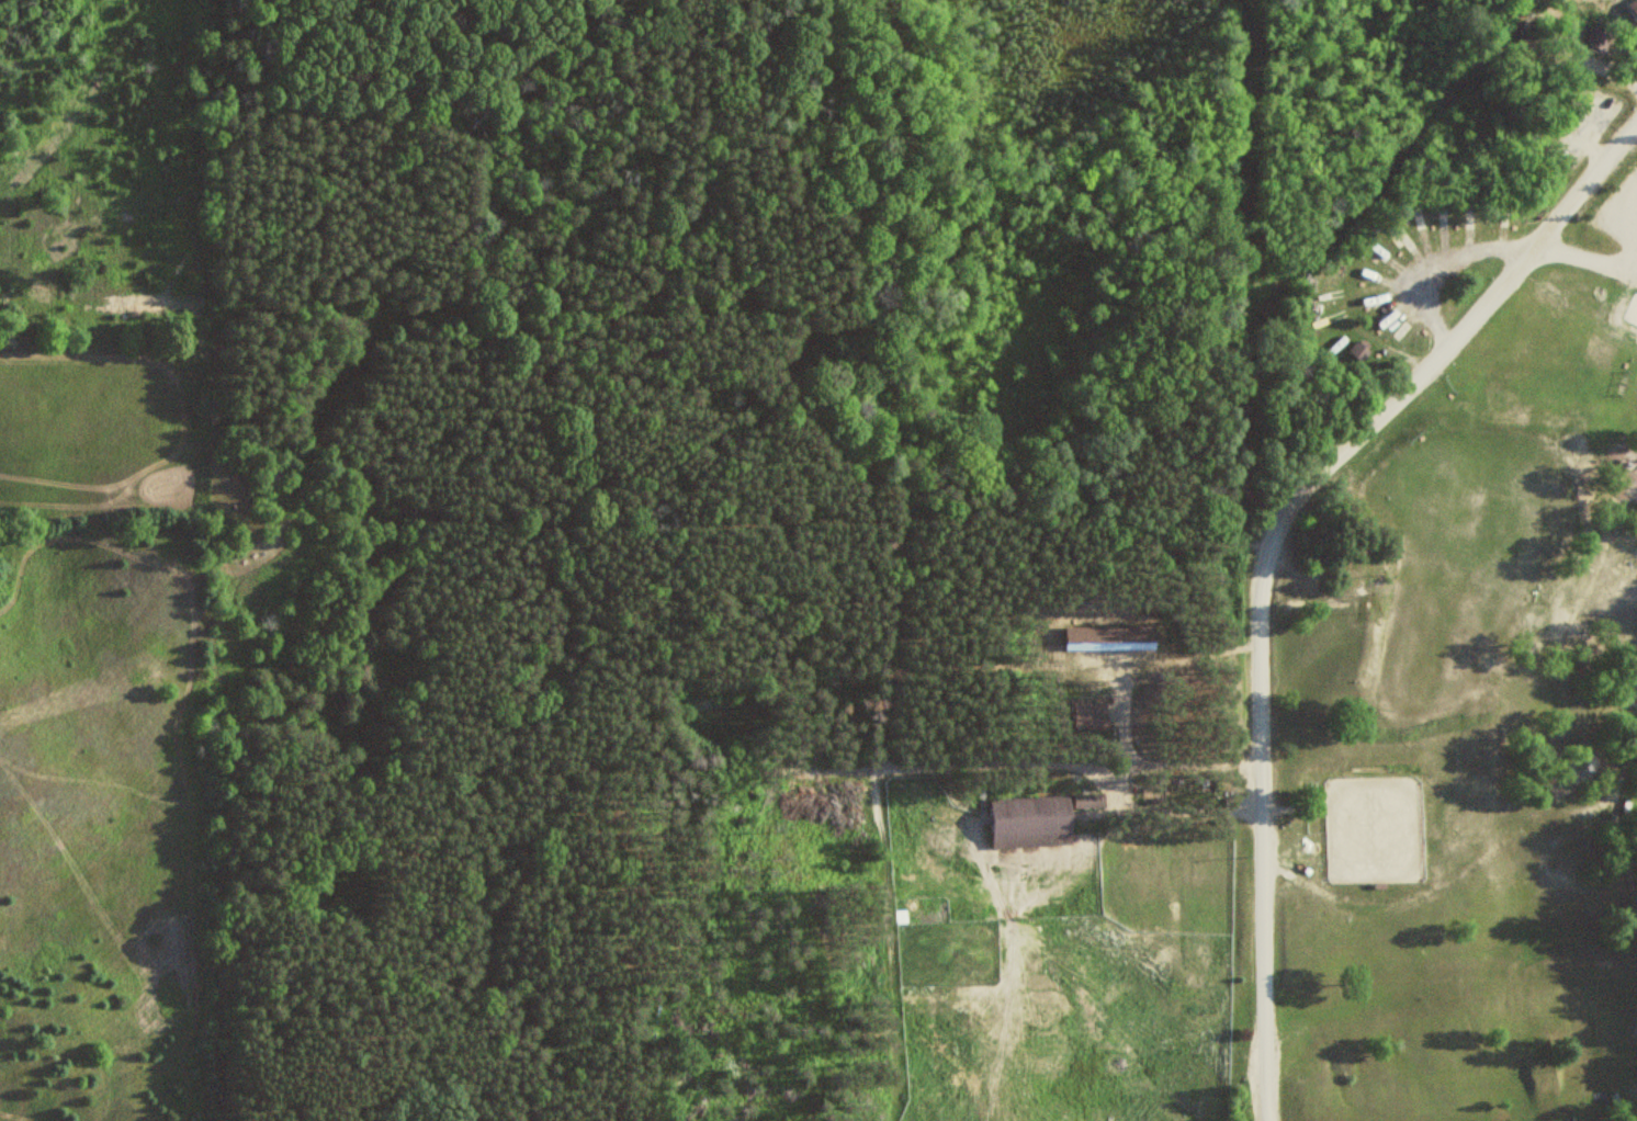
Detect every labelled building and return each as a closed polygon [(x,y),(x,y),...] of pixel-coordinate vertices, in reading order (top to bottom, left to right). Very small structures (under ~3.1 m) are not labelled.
[(1116,651),(1130,651),(1130,631),(1116,631),(1116,651)] [(1077,845),(1076,808),(1106,808),(1105,793),(994,795),(995,846),(1077,845)]
